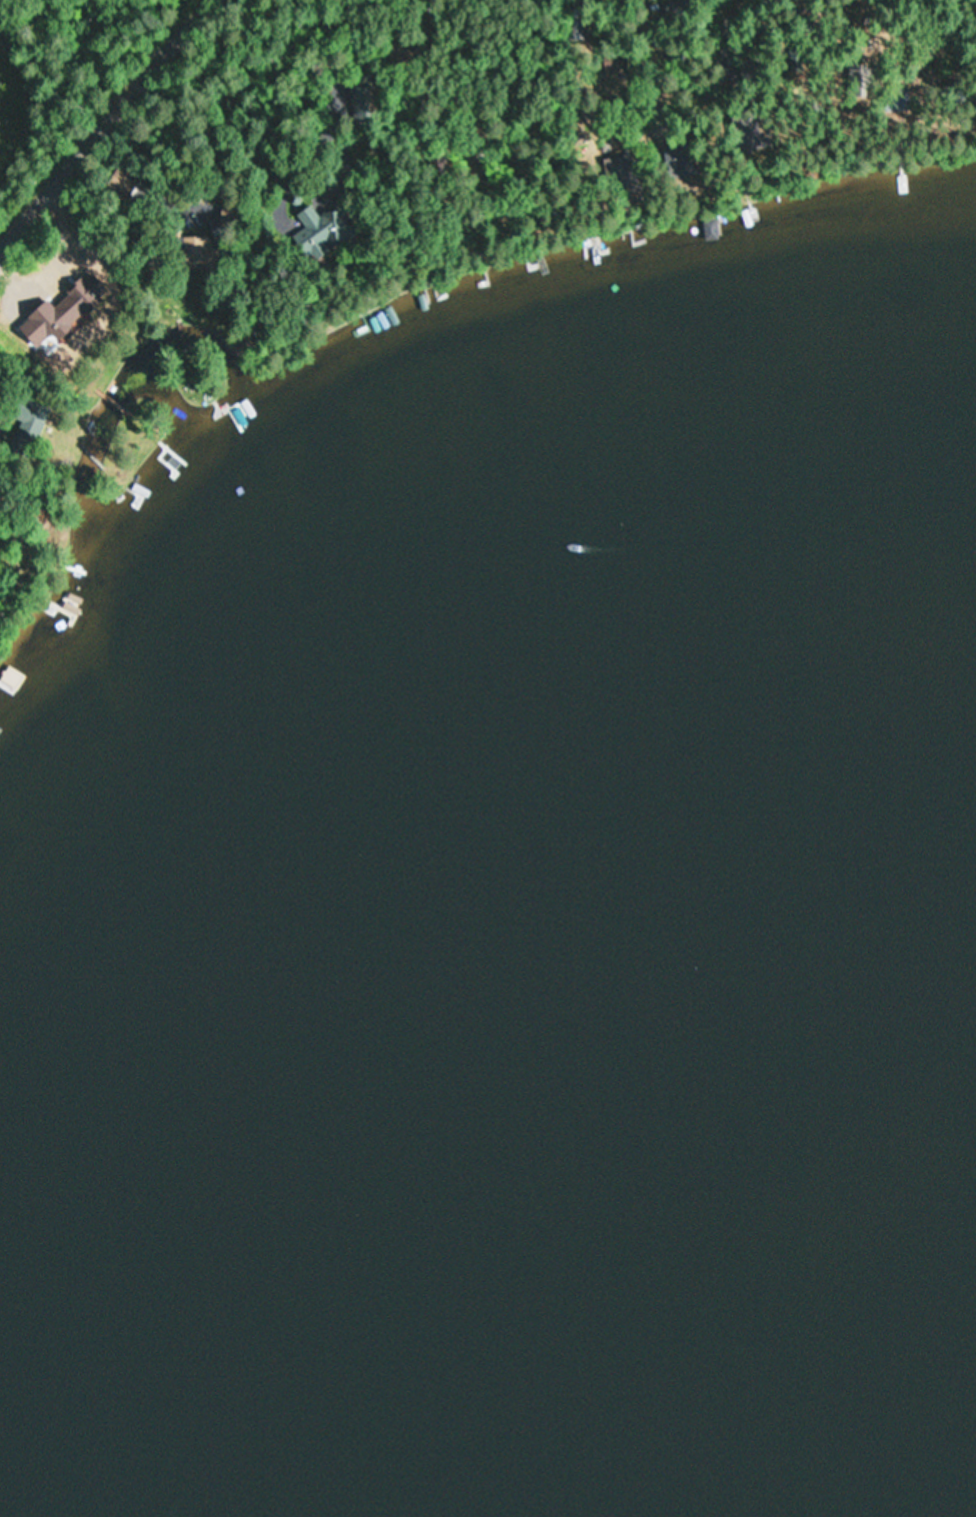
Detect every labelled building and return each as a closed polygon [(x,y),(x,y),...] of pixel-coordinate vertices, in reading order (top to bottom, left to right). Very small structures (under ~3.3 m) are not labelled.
[(351,89),(357,118),(379,114),(374,84),(351,89)] [(757,137),(746,120),(731,129),(742,146),(757,137)] [(671,180),(696,172),(690,154),(681,157),(678,145),(662,150),(671,180)] [(601,162),(613,196),(640,187),(628,153),(601,162)] [(139,183),(119,167),(103,187),(124,203),(139,183)] [(351,238),(342,210),(316,218),(312,208),(298,213),(304,233),(295,236),(303,263),(330,255),(328,245),(351,238)] [(717,238),(717,221),(705,221),(705,238),(717,238)] [(204,262),(204,238),(166,238),(166,262),(204,262)] [(48,327),(61,336),(72,321),(59,312),(48,327)] [(6,668),(0,679),(0,683),(14,691),(22,677),(6,668)]
